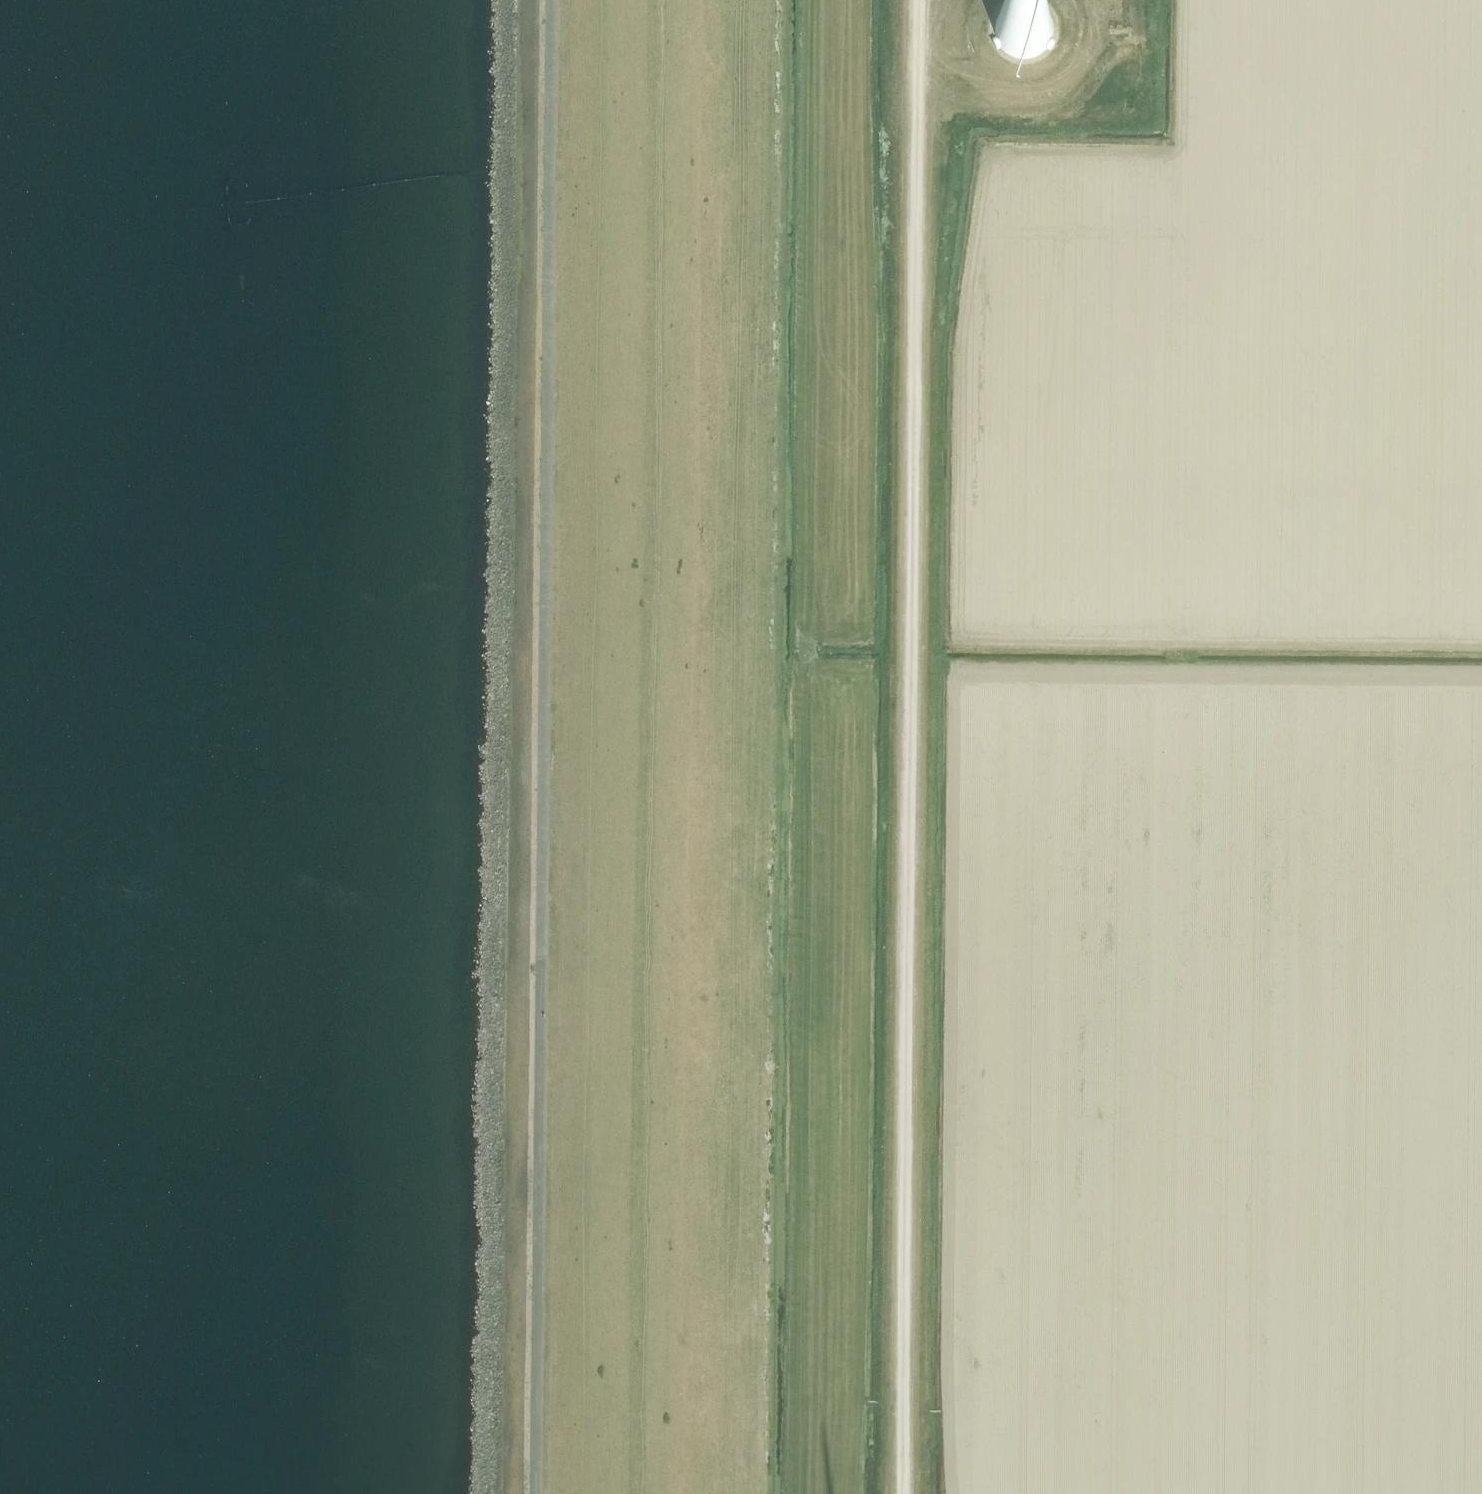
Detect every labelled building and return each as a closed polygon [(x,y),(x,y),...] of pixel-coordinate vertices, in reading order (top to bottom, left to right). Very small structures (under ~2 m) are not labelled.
[(990,30),(992,39),(996,48),(1002,55),(1011,60),(1020,63),(1030,62),(1039,58),(1047,52),(1053,44),(1056,35),(1056,25),(1053,17),(1049,9),(1042,3),(1037,0),(1009,0),(1008,0),(1001,5),(995,12),(991,21),(990,30)]
